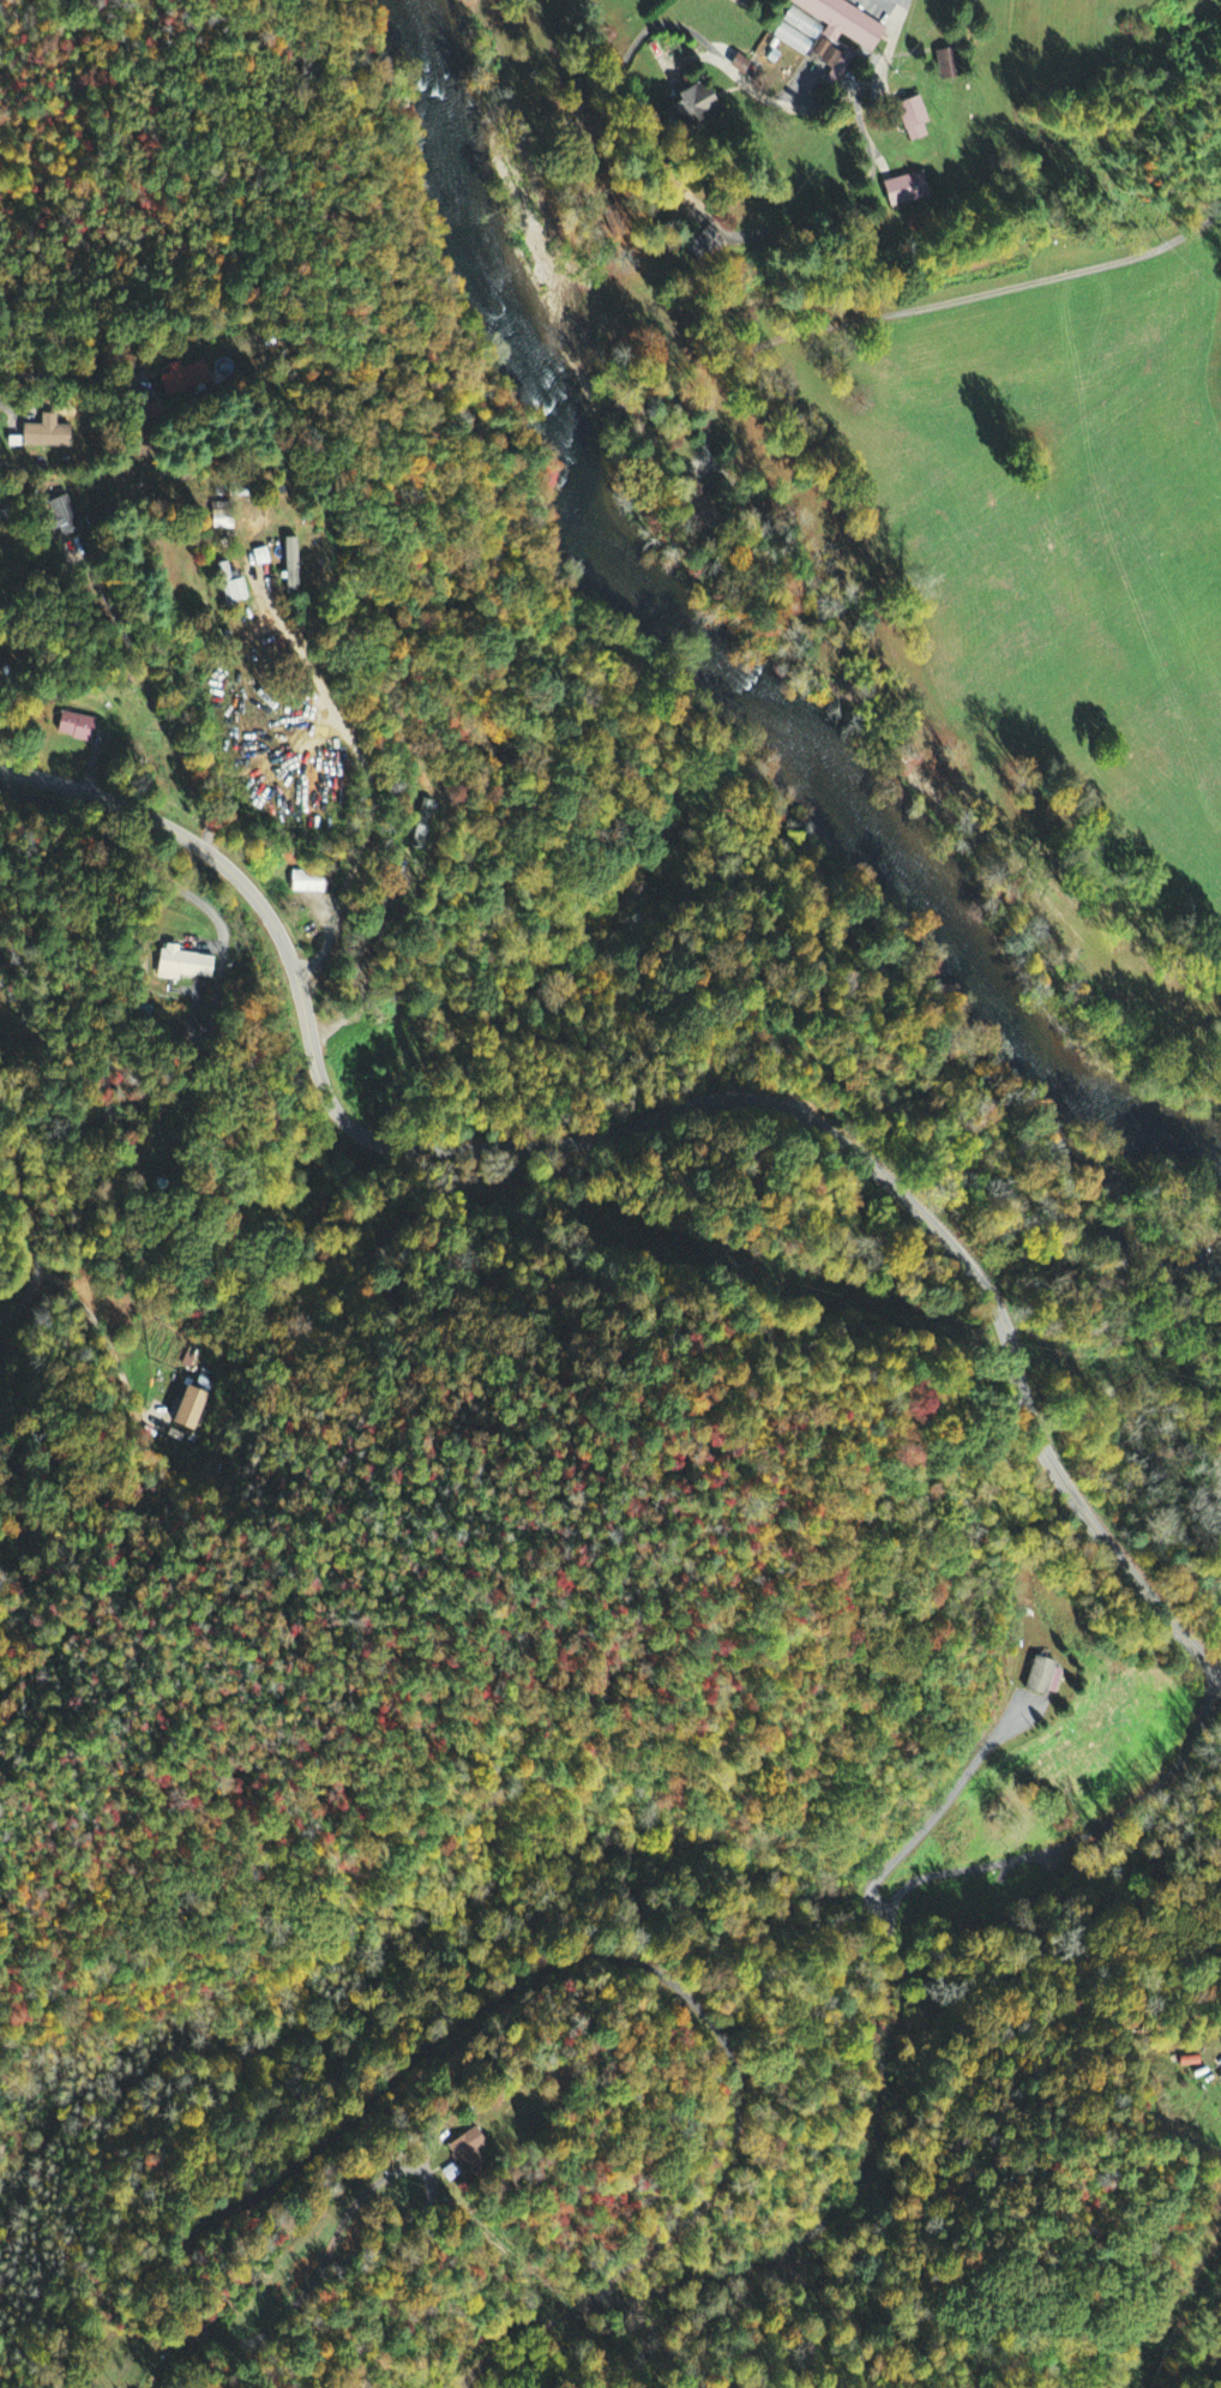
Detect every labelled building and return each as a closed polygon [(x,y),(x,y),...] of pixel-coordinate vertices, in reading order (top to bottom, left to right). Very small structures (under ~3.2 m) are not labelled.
[(759,0),(729,0),(754,11),(759,0)] [(835,0),(785,0),(784,1),(791,5),(771,38),(807,59),(807,60),(830,73),(825,81),(836,88),(854,58),(843,51),(840,57),(830,51),(838,37),(868,54),(884,29),(835,0)] [(957,50),(933,52),(936,82),(959,80),(957,50)] [(726,69),(742,76),(748,62),(732,55),(726,69)] [(672,104),(664,107),(675,132),(714,114),(700,83),(669,97),(672,104)] [(903,144),(923,140),(920,126),(924,125),(918,99),(894,104),(903,144)] [(924,199),(918,174),(878,185),(884,210),(924,199)] [(686,246),(701,266),(724,248),(709,229),(686,246)] [(181,370),(178,364),(165,369),(167,375),(157,379),(166,400),(211,383),(203,362),(181,370)] [(37,428),(18,427),(17,449),(65,450),(66,428),(52,428),(52,417),(37,416),(37,428)] [(680,506),(677,509),(693,527),(713,509),(686,480),(670,495),(680,506)] [(56,530),(58,537),(78,530),(66,497),(39,506),(48,533),(56,530)] [(295,599),(294,540),(281,541),(282,599),(295,599)] [(254,569),(268,565),(264,550),(250,553),(254,569)] [(240,573),(226,574),(226,564),(217,565),(219,604),(241,603),(240,573)] [(91,744),(94,720),(59,715),(55,739),(91,744)] [(323,894),(322,876),(289,877),(289,895),(323,894)] [(155,981),(176,983),(176,978),(210,981),(213,959),(175,955),(176,949),(159,947),(155,981)] [(173,1423),(197,1432),(210,1395),(186,1387),(173,1423)] [(1061,1668),(1034,1660),(1025,1691),(1052,1699),(1061,1668)] [(475,2153),(484,2147),(472,2129),(444,2148),(465,2179),(484,2166),(475,2153)] [(461,2175),(453,2164),(440,2173),(448,2185),(461,2175)]
